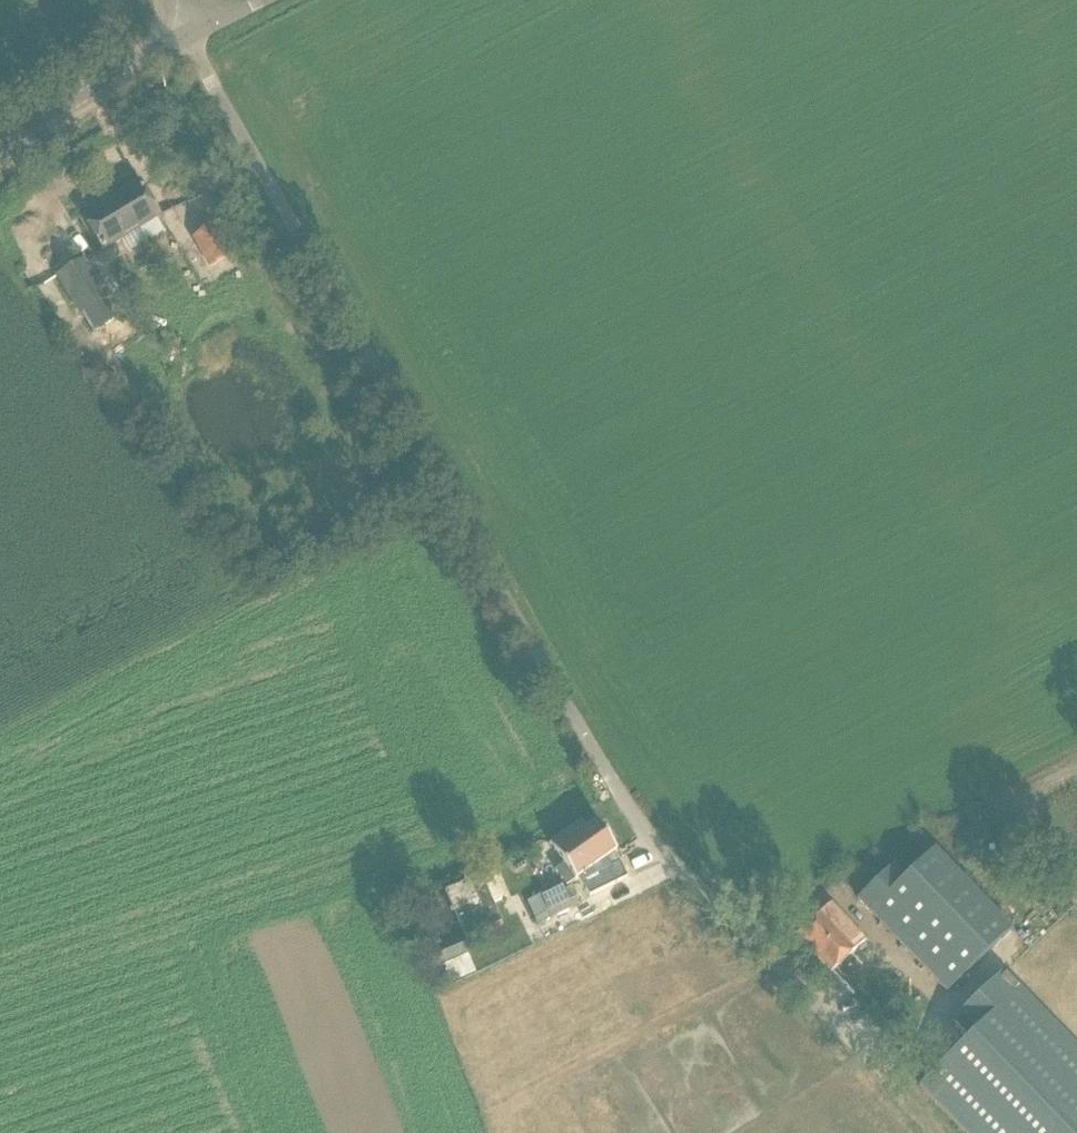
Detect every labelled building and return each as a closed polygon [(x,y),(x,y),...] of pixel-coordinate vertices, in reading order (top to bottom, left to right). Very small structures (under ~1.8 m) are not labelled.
[(83,219),(94,238),(102,251),(137,230),(145,244),(165,233),(156,219),(158,217),(139,185),(83,219)] [(229,254),(212,227),(191,240),(207,267),(229,254)] [(255,240),(249,229),(237,235),(244,246),(255,240)] [(82,262),(59,276),(82,313),(106,301),(82,262)] [(595,822),(577,835),(565,843),(565,844),(554,852),(575,881),(586,873),(586,874),(616,852),(595,822)] [(1010,933),(933,851),(904,879),(892,866),(857,900),(946,993),(1010,933)] [(569,882),(537,897),(545,913),(576,898),(569,882)] [(445,895),(465,942),(503,926),(485,884),(472,889),(470,884),(445,895)] [(831,904),(813,921),(796,936),(831,973),(865,941),(831,904)] [(448,939),(424,949),(433,972),(458,962),(448,939)] [(968,1041),(1020,991),(1002,973),(950,1023),(968,1041)] [(1020,991),(968,1041),(918,1090),(960,1132),(1076,1132),(1076,1050),(1020,991)]
